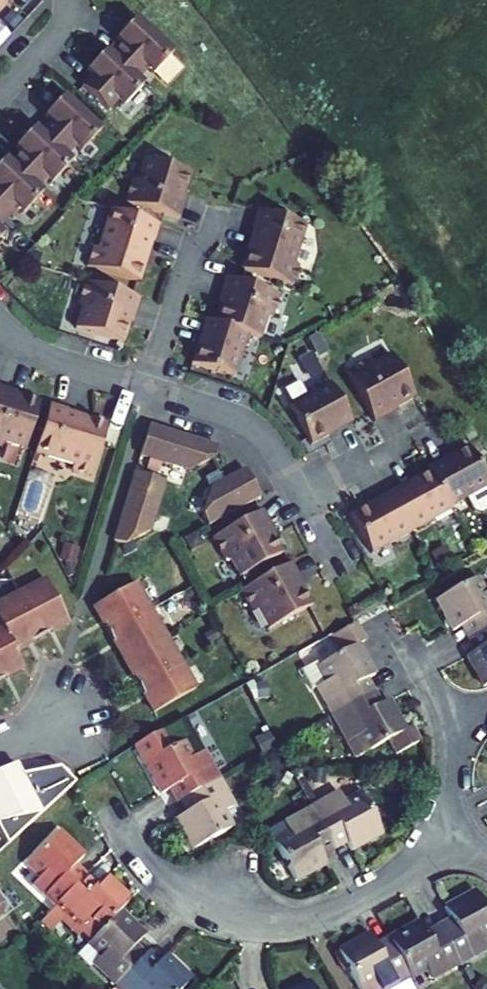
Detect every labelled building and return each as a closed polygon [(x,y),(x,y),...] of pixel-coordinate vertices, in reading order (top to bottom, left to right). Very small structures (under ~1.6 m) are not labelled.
[(116,47),(107,57),(133,82),(142,72),(148,77),(168,56),(132,21),(111,43),(116,47)] [(107,57),(102,53),(82,74),(87,78),(77,89),(103,114),(113,103),(119,109),(139,87),(133,82),(107,57)] [(44,124),(35,134),(61,159),(70,148),(76,154),(97,133),(60,98),(40,120),(44,124)] [(15,155),(6,166),(31,190),(41,180),(47,185),(67,164),(61,159),(35,134),(30,130),(10,151),(15,155)] [(2,222),(12,211),(18,217),(37,195),(31,190),(6,166),(1,161),(0,162),(0,220),(2,222)] [(181,197),(187,177),(140,162),(133,184),(128,183),(121,206),(172,222),(180,197),(181,197)] [(181,197),(180,197),(172,222),(176,223),(183,198),(181,197)] [(89,250),(82,270),(132,285),(142,253),(145,245),(149,246),(154,228),(105,213),(93,251),(89,250)] [(302,230),(253,214),(247,232),(251,233),(239,274),(288,289),(295,269),(290,268),(302,230)] [(247,232),(234,272),(239,274),(251,233),(247,232)] [(142,253),(132,285),(136,286),(149,246),(145,245),(142,253)] [(218,280),(210,305),(213,305),(213,306),(221,281),(218,280)] [(244,337),(254,340),(261,318),(266,320),(273,297),(221,281),(213,306),(213,305),(206,326),(244,337)] [(132,301),(80,285),(73,307),(78,309),(71,331),(119,347),(125,326),(124,326),(132,301)] [(132,301),(124,326),(125,326),(127,327),(135,302),(132,301)] [(203,325),(200,324),(193,349),(195,349),(203,325)] [(206,326),(203,325),(195,349),(193,349),(186,368),(227,381),(233,361),(236,362),(244,337),(206,326)] [(392,412),(411,402),(387,358),(366,370),(364,365),(343,377),(369,424),(392,412)] [(233,361),(227,381),(230,382),(236,362),(233,361)] [(288,411),(308,448),(325,439),(323,436),(346,424),(325,387),(303,399),(304,402),(288,411)] [(15,399),(16,398),(16,396),(0,391),(0,395),(15,399)] [(21,453),(36,405),(16,398),(15,399),(0,395),(0,446),(21,453)] [(303,399),(286,408),(288,411),(304,402),(303,399)] [(67,474),(87,480),(102,430),(70,420),(62,417),(63,413),(45,408),(30,457),(68,469),(67,474)] [(392,412),(369,424),(370,427),(393,415),(392,412)] [(346,424),(323,436),(325,439),(347,427),(346,424)] [(145,429),(135,460),(184,475),(210,461),(213,450),(145,429)] [(483,489),(462,452),(446,460),(447,463),(425,475),(445,513),(468,501),(466,498),(483,489)] [(446,460),(423,473),(425,475),(447,463),(446,460)] [(204,529),(256,501),(241,473),(207,491),(198,519),(204,529)] [(445,513),(425,475),(409,484),(410,487),(387,499),(407,536),(430,524),(429,522),(445,513)] [(130,476),(109,545),(120,549),(145,535),(161,486),(130,476)] [(409,484),(386,496),(387,499),(410,487),(409,484)] [(483,489),(466,498),(468,501),(484,492),(483,489)] [(386,496),(363,508),(365,511),(387,499),(386,496)] [(407,536),(387,499),(365,511),(363,508),(345,518),(365,555),(383,546),(385,548),(407,536)] [(445,513),(429,522),(430,524),(447,516),(445,513)] [(255,515),(268,538),(271,537),(258,514),(255,515)] [(255,515),(208,542),(219,563),(224,560),(235,581),(279,557),(268,538),(255,515)] [(383,546),(365,555),(366,558),(385,548),(383,546)] [(287,567),(284,568),(297,591),(300,590),(287,567)] [(284,568),(237,594),(248,615),(252,613),(263,634),(308,609),(297,591),(284,568)] [(94,607),(154,713),(195,690),(150,610),(162,603),(147,577),(135,584),(94,607)] [(486,629),(486,593),(483,595),(474,579),(436,600),(453,631),(461,626),(472,620),(479,633),(486,629)] [(23,668),(14,651),(68,622),(46,581),(0,604),(0,626),(0,627),(0,680),(23,668)] [(461,626),(468,639),(479,633),(472,620),(461,626)] [(308,672),(332,716),(362,698),(356,686),(367,680),(374,675),(357,645),(365,641),(356,624),(334,636),(343,653),(308,672)] [(484,687),(486,685),(486,629),(479,633),(486,646),(475,652),(467,657),(484,687)] [(468,639),(475,652),(486,646),(479,633),(468,639)] [(362,698),(373,693),(367,680),(356,686),(362,698)] [(362,698),(369,711),(380,705),(373,693),(362,698)] [(362,698),(332,716),(356,759),(388,741),(396,755),(420,742),(412,727),(405,731),(389,701),(380,705),(369,711),(362,698)] [(161,795),(170,790),(181,784),(187,797),(218,780),(215,775),(192,732),(180,739),(182,743),(178,745),(170,749),(168,745),(161,732),(135,747),(161,795)] [(176,741),(168,745),(170,749),(178,745),(176,741)] [(176,820),(193,850),(231,830),(222,814),(233,807),(218,780),(187,797),(194,810),(187,814),(176,820)] [(177,803),(181,801),(187,797),(181,784),(170,790),(177,803)] [(347,843),(351,851),(382,834),(361,796),(345,805),(339,794),(311,809),(328,839),(341,833),(347,843)] [(194,810),(187,797),(181,801),(187,814),(194,810)] [(295,882),(326,865),(321,857),(315,846),(328,839),(311,809),(268,833),(295,882)] [(85,857),(60,832),(30,864),(43,876),(34,886),(56,908),(80,883),(70,872),(75,866),(85,857)] [(328,839),(334,850),(347,843),(341,833),(328,839)] [(334,850),(328,839),(315,846),(321,857),(334,850)] [(86,876),(75,866),(70,872),(80,883),(86,876)] [(96,886),(86,876),(80,883),(91,893),(96,886)] [(106,877),(96,886),(91,893),(80,883),(56,908),(78,929),(87,920),(100,932),(120,911),(130,901),(106,877)] [(451,920),(455,927),(442,934),(459,965),(486,950),(480,939),(486,935),(486,913),(475,892),(444,908),(451,920)] [(11,910),(0,896),(0,918),(11,910)] [(116,987),(140,962),(130,952),(135,946),(145,936),(120,911),(100,932),(89,944),(102,956),(93,966),(116,987)] [(451,920),(438,927),(442,934),(455,927),(451,920)] [(409,977),(425,969),(432,980),(459,965),(442,934),(429,941),(426,934),(419,922),(388,939),(388,940),(392,946),(409,977)] [(429,941),(442,934),(438,927),(426,934),(429,941)] [(369,935),(339,951),(359,988),(387,988),(409,977),(392,946),(380,954),(376,947),(369,935)] [(380,954),(392,946),(388,940),(376,947),(380,954)] [(145,956),(135,946),(130,952),(140,962),(145,956)] [(140,962),(151,972),(159,963),(149,953),(145,956),(140,962)] [(116,987),(118,988),(182,988),(191,980),(166,956),(159,963),(151,972),(140,962),(116,987)]
